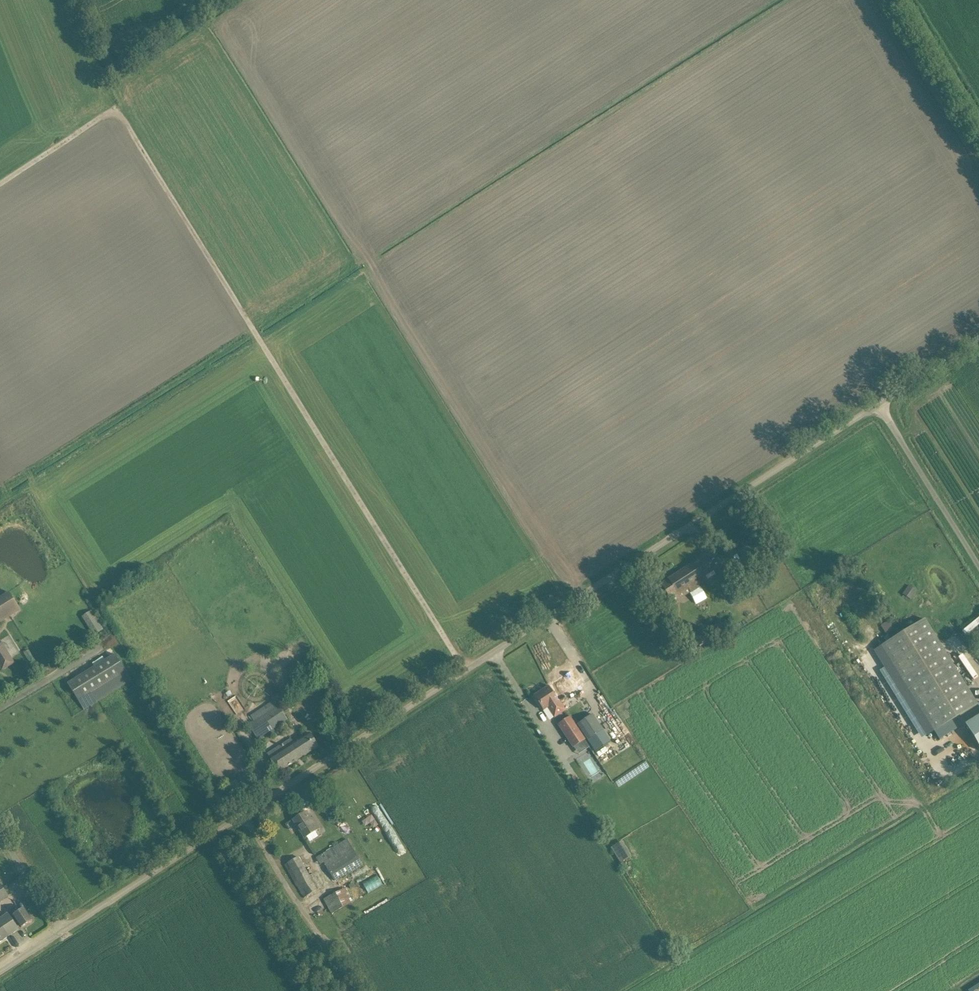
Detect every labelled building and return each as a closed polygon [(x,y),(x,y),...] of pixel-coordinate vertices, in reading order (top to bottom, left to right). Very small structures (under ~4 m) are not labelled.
[(730,557),(735,564),(750,554),(752,557),(762,551),(754,539),(745,545),(746,547),(730,557)] [(714,569),(706,555),(691,565),(700,579),(706,575),(714,569)] [(691,565),(661,584),(674,603),(702,585),(702,587),(710,582),(706,575),(700,579),(691,565)] [(730,576),(731,576),(725,568),(716,574),(722,582),(726,579),(731,586),(735,583),(730,576)] [(910,584),(904,594),(913,600),(919,590),(910,584)] [(0,599),(0,622),(18,611),(8,594),(0,599)] [(92,611),(83,616),(84,616),(88,623),(96,618),(92,611)] [(881,646),(933,731),(977,704),(924,619),(881,646)] [(978,627),(978,620),(963,630),(966,635),(978,627)] [(2,671),(15,663),(2,642),(0,643),(0,668),(2,671)] [(115,654),(68,683),(84,710),(131,680),(115,654)] [(549,686),(558,701),(559,700),(565,696),(585,683),(575,669),(549,686)] [(549,686),(535,695),(544,710),(547,708),(554,718),(565,710),(559,700),(558,701),(549,686)] [(228,701),(235,713),(245,707),(237,695),(228,701)] [(287,720),(274,700),(251,715),(255,721),(248,725),(258,740),(287,720)] [(592,714),(577,725),(588,741),(595,751),(610,741),(603,731),(592,714)] [(978,744),(978,715),(966,723),(978,744)] [(586,740),(570,716),(557,725),(573,748),(586,740)] [(283,745),(268,754),(279,772),(294,762),(318,746),(310,733),(295,743),(293,738),(283,745)] [(571,778),(575,788),(581,785),(577,775),(571,778)] [(315,822),(313,824),(305,812),(293,820),(294,820),(305,837),(319,828),(315,822)] [(319,856),(334,881),(362,865),(347,839),(319,856)] [(621,863),(633,857),(623,841),(612,847),(621,863)] [(284,865),(304,897),(321,887),(313,874),(309,876),(306,870),(298,857),(284,865)] [(368,892),(383,884),(379,876),(364,884),(368,892)] [(8,897),(0,884),(0,902),(8,897)] [(325,898),(332,914),(353,904),(346,888),(325,898)] [(8,936),(19,929),(17,927),(20,925),(22,927),(32,921),(24,908),(14,915),(16,919),(13,921),(8,913),(2,917),(0,913),(0,924),(8,936)] [(8,936),(0,924),(0,942),(8,936)]
